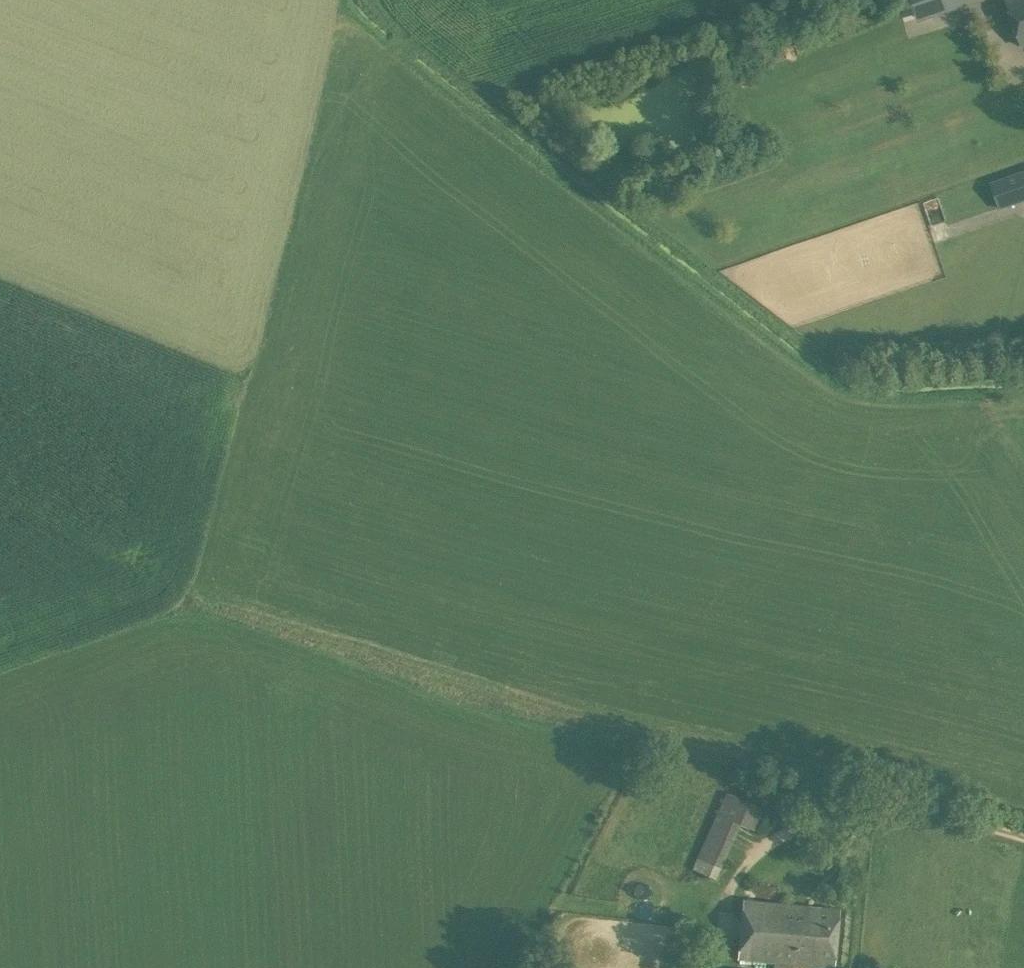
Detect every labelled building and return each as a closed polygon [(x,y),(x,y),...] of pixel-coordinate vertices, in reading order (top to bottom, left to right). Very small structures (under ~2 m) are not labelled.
[(930,13),(970,0),(925,0),(930,13)] [(1023,48),(1023,47),(1023,0),(1007,0),(1023,48)] [(990,183),(1000,210),(1023,202),(1023,171),(990,183)] [(724,793),(716,813),(692,869),(716,880),(739,827),(757,832),(764,809),(724,793)] [(838,910),(743,900),(738,959),(775,963),(774,967),(791,967),(792,965),(823,967),(833,967),(838,910)]
